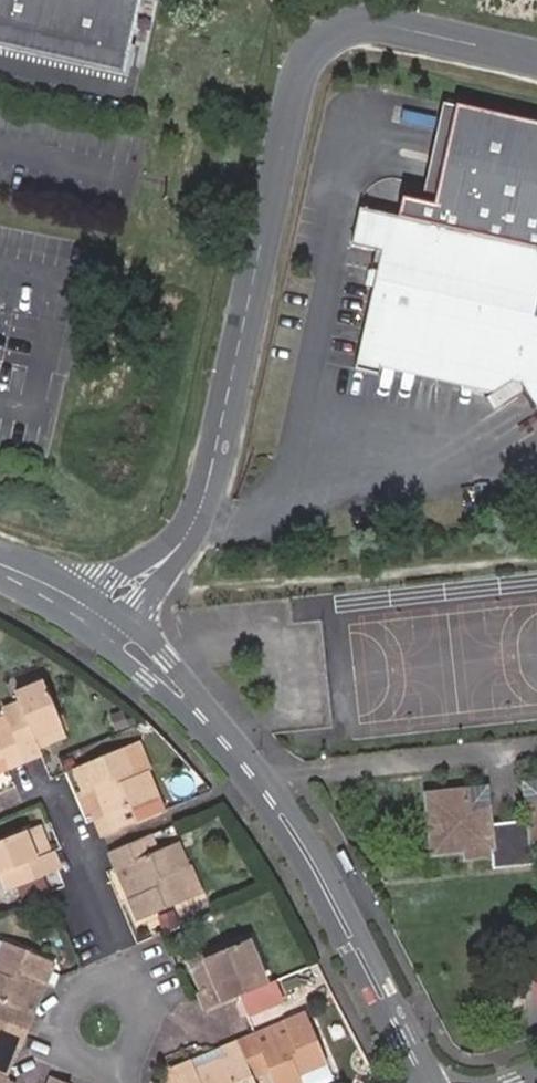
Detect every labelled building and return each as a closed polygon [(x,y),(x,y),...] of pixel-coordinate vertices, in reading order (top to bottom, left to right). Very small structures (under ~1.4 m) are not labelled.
[(118,82),(137,0),(0,0),(0,54),(118,82)] [(400,216),(536,248),(536,119),(460,101),(436,202),(405,195),(400,216)] [(400,216),(360,209),(352,246),(381,252),(357,363),(492,393),(510,382),(522,384),(536,406),(536,248),(400,216)] [(9,730),(23,764),(40,757),(36,748),(33,738),(57,728),(41,689),(17,699),(20,706),(2,714),(9,730)] [(33,738),(36,748),(61,738),(57,728),(33,738)] [(5,771),(23,764),(9,730),(0,734),(0,764),(1,764),(4,772),(5,771)] [(94,821),(94,822),(101,839),(136,823),(161,813),(144,771),(149,769),(137,743),(120,751),(73,771),(82,794),(91,789),(103,818),(94,821)] [(522,784),(524,803),(536,801),(536,783),(522,784)] [(483,788),(463,790),(465,809),(485,807),(483,788)] [(82,794),(94,821),(103,818),(91,789),(82,794)] [(524,803),(526,819),(487,824),(485,807),(465,809),(463,790),(422,795),(428,854),(458,851),(488,848),(489,857),(489,868),(530,863),(530,853),(529,843),(536,842),(536,801),(524,803)] [(1,878),(8,894),(59,872),(40,829),(0,847),(0,878),(1,878)] [(127,900),(136,921),(184,901),(173,875),(184,870),(174,846),(157,853),(150,836),(106,855),(114,872),(123,868),(135,896),(127,900)] [(529,843),(530,853),(536,852),(536,842),(529,843)] [(459,861),(489,857),(488,848),(458,851),(459,861)] [(123,868),(114,872),(127,900),(135,896),(123,868)] [(190,868),(184,870),(173,875),(184,901),(201,894),(190,868)] [(184,959),(199,993),(216,987),(205,960),(245,944),(240,934),(184,959)] [(53,962),(0,940),(0,1021),(23,1031),(53,962)] [(199,993),(200,995),(207,1010),(238,997),(263,986),(245,944),(205,960),(216,987),(199,993)] [(263,986),(238,997),(246,1019),(284,1003),(273,981),(263,986)] [(255,1038),(240,1044),(254,1076),(270,1070),(274,1082),(301,1082),(297,1073),(324,1062),(304,1017),(284,1024),(256,1037),(255,1038)] [(0,1021),(0,1082),(14,1082),(15,1081),(3,1076),(23,1031),(0,1021)] [(221,1053),(193,1065),(172,1074),(176,1082),(238,1082),(254,1076),(240,1044),(221,1053)]
